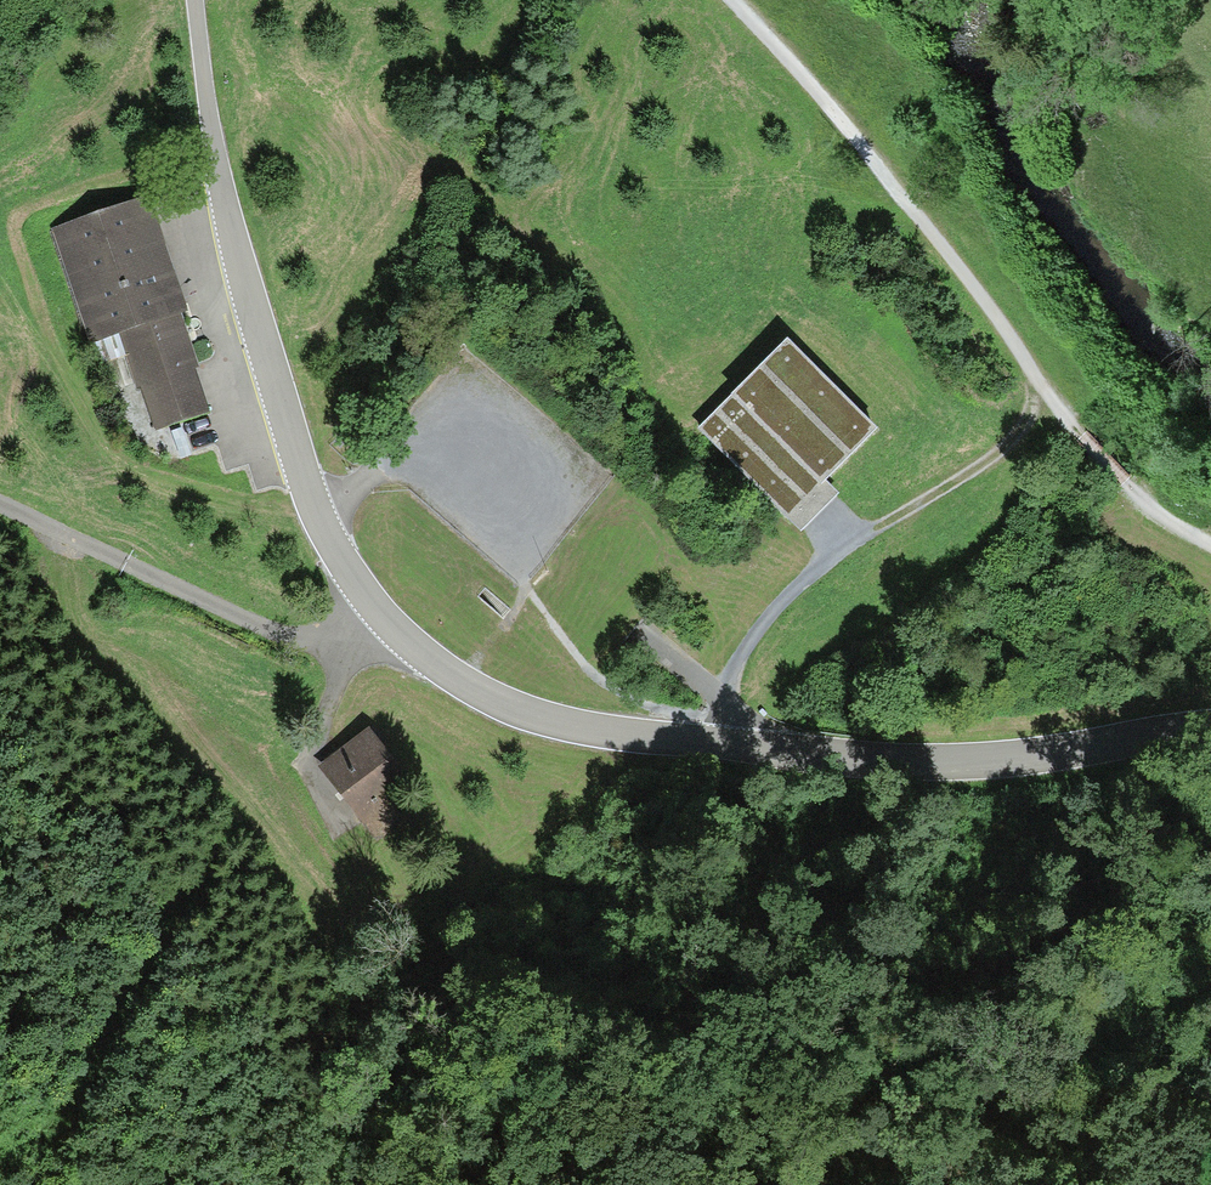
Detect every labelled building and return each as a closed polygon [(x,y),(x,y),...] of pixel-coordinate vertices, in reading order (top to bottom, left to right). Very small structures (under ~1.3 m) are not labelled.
[(140,200),(55,229),(93,341),(128,329),(138,358),(131,360),(139,385),(146,383),(161,427),(206,411),(191,367),(195,365),(140,200)] [(874,428),(787,342),(700,428),(787,515),(874,428)] [(373,737),(325,773),(375,839),(407,815),(390,793),(407,780),(373,737)]
